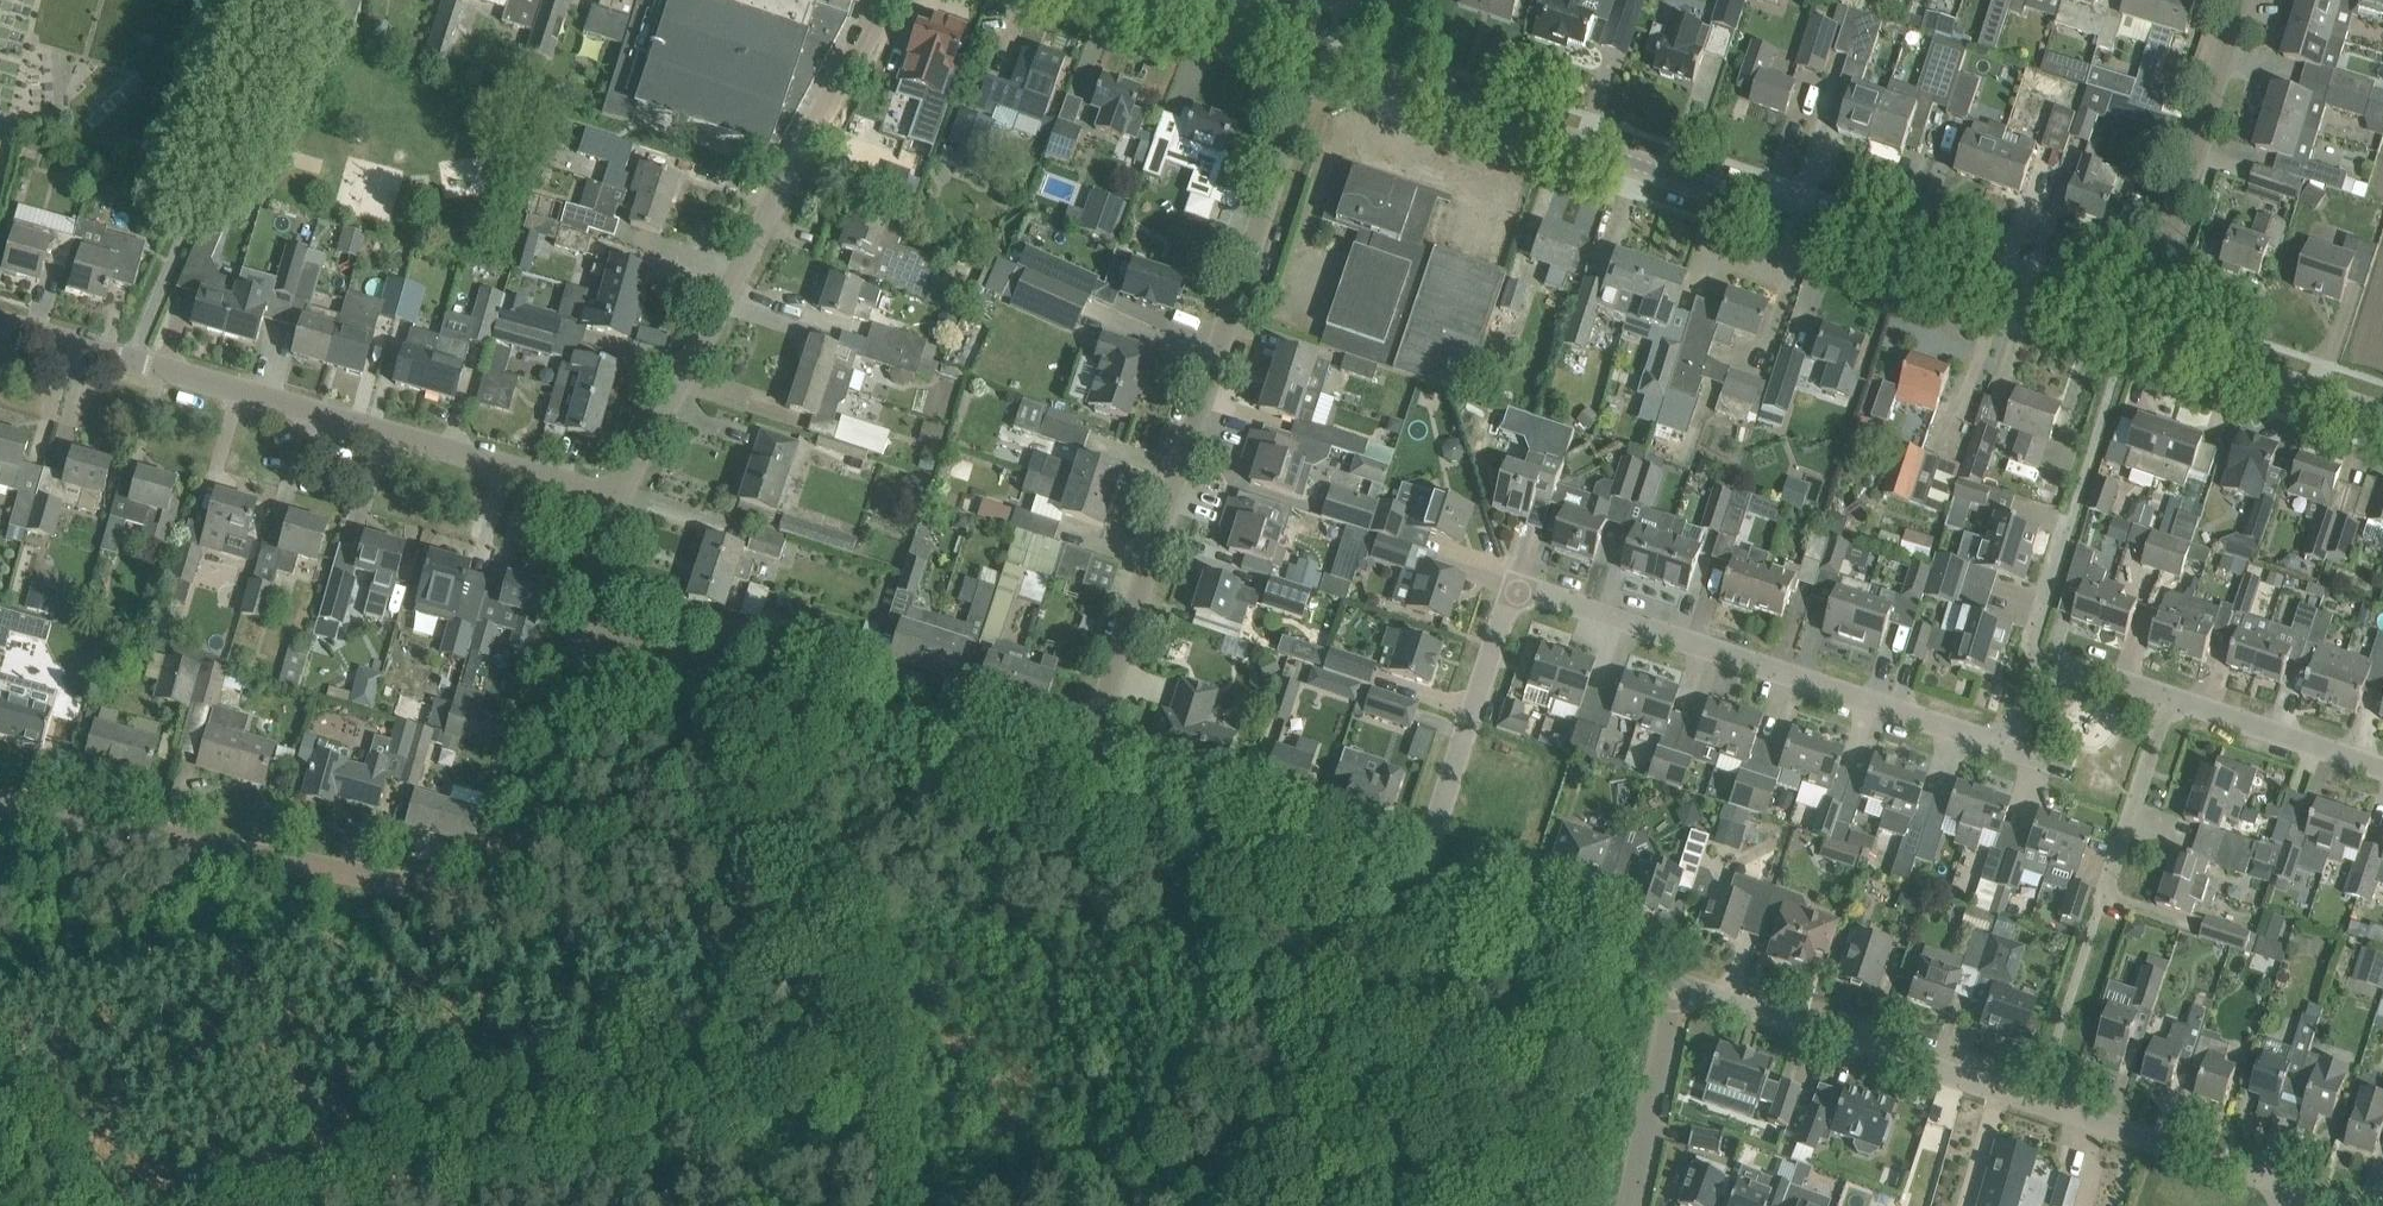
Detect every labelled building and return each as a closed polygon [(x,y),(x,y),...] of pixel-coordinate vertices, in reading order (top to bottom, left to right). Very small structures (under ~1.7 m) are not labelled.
[(305,13),(312,16),(310,22),(352,36),(353,34),(364,0),(309,0),(305,13)] [(427,57),(450,63),(468,6),(462,5),(447,0),(445,0),(427,57)] [(507,10),(503,22),(534,32),(545,0),(510,0),(507,10)] [(528,51),(554,59),(571,6),(552,0),(545,0),(534,32),(529,48),(528,51)] [(611,12),(594,7),(586,32),(625,45),(639,0),(615,0),(611,12)] [(604,114),(633,123),(638,106),(745,143),(768,151),(770,144),(779,147),(820,71),(847,21),(853,4),(856,5),(858,0),(639,0),(625,45),(604,114)] [(1462,5),(1512,21),(1519,0),(1464,0),(1462,5)] [(1531,10),(1548,16),(1543,32),(1568,40),(1569,37),(1576,39),(1577,36),(1593,41),(1600,19),(1601,18),(1578,10),(1581,0),(1535,0),(1531,10)] [(1610,22),(1637,31),(1648,0),(1617,0),(1610,22)] [(1714,24),(1737,32),(1748,0),(1722,0),(1714,24)] [(1979,49),(1996,55),(2013,4),(2014,0),(1995,0),(1979,49)] [(2013,4),(2028,8),(2030,0),(2014,0),(2013,4)] [(2098,48),(2099,48),(2113,0),(2063,0),(2058,16),(2081,23),(2078,33),(2099,40),(2098,48)] [(2099,48),(2113,53),(2118,36),(2124,18),(2138,22),(2132,40),(2149,45),(2163,0),(2113,0),(2099,48)] [(2149,45),(2146,57),(2165,63),(2175,33),(2187,37),(2197,2),(2192,0),(2163,0),(2149,45)] [(2340,9),(2312,0),(2303,0),(2294,28),(2347,44),(2351,30),(2335,24),(2340,9)] [(2382,25),(2382,6),(2365,0),(2357,0),(2352,15),(2382,25)] [(1836,51),(1836,52),(1850,57),(1869,64),(1882,29),(1885,19),(1886,18),(1851,7),(1845,26),(1836,51)] [(1705,52),(1713,30),(1704,27),(1704,26),(1675,16),(1670,31),(1655,26),(1647,51),(1660,55),(1655,70),(1662,72),(1661,75),(1674,80),(1675,77),(1695,83),(1705,52)] [(1825,75),(1842,25),(1814,16),(1797,66),(1825,75)] [(909,54),(951,69),(965,28),(933,17),(929,29),(919,26),(909,54)] [(1966,32),(1956,28),(1953,37),(1962,41),(1966,32)] [(2347,44),(2294,28),(2285,58),(2321,69),(2326,52),(2342,57),(2347,44)] [(1970,47),(1936,35),(1920,85),(1918,90),(1892,82),(1886,100),(1871,144),(1872,144),(1873,139),(1903,149),(1902,154),(1903,154),(1912,127),(1926,132),(1934,108),(1948,113),(1961,74),(1970,47)] [(1757,92),(1753,103),(1786,114),(1796,86),(1768,76),(1777,52),(1755,44),(1745,72),(1740,86),(1757,92)] [(521,45),(509,84),(516,86),(518,80),(524,62),(528,51),(529,48),(521,45)] [(983,89),(976,111),(991,117),(995,108),(998,110),(1019,117),(1014,131),(1029,136),(1039,132),(1042,125),(1043,125),(1057,83),(1065,61),(1064,60),(1064,61),(1041,53),(1041,52),(1040,52),(1038,55),(1025,51),(1024,54),(1011,89),(987,80),(983,89)] [(1860,91),(1868,68),(1848,61),(1842,78),(1835,101),(1848,106),(1839,133),(1840,133),(1842,129),(1872,139),(1870,143),(1871,144),(1886,100),(1860,91)] [(2070,62),(2065,79),(2075,82),(2087,86),(2092,69),(2070,62)] [(2090,88),(2131,100),(2136,86),(2137,83),(2092,69),(2087,86),(2090,88)] [(2330,88),(2371,101),(2376,84),(2335,71),(2330,88)] [(1947,114),(1968,121),(1981,81),(1961,74),(1948,113),(1947,114)] [(1095,98),(1092,108),(1103,112),(1097,129),(1124,139),(1125,136),(1137,140),(1147,113),(1134,109),(1141,89),(1138,88),(1139,85),(1128,82),(1128,84),(1103,76),(1102,80),(1095,98)] [(2131,100),(2130,104),(2164,115),(2169,97),(2168,97),(2148,91),(2136,86),(2131,100)] [(2107,118),(2109,113),(2170,131),(2174,118),(2164,115),(2130,104),(2131,100),(2090,88),(2083,109),(2082,109),(2072,136),(2093,143),(2102,116),(2107,118)] [(2306,116),(2311,99),(2275,88),(2266,118),(2319,135),(2323,122),(2306,116)] [(2371,101),(2330,88),(2324,106),(2366,119),(2371,101)] [(2077,114),(2056,107),(2043,147),(2065,154),(2072,136),(2069,135),(2077,114)] [(1201,232),(1202,228),(1214,231),(1217,221),(1205,217),(1217,181),(1212,180),(1217,164),(1218,164),(1233,122),(1195,108),(1183,140),(1197,145),(1193,155),(1198,157),(1194,171),(1191,170),(1178,208),(1180,209),(1175,224),(1201,232)] [(961,145),(958,151),(954,149),(949,166),(989,180),(998,156),(986,152),(996,123),(961,110),(951,141),(961,145)] [(2319,135),(2266,118),(2257,148),(2293,160),(2298,142),(2315,147),(2319,135)] [(1070,165),(1083,129),(1058,121),(1046,156),(1070,165)] [(1990,127),(1976,122),(1958,173),(1989,184),(2002,148),(2008,129),(1991,123),(1990,127)] [(635,145),(588,130),(579,153),(611,163),(604,186),(670,207),(679,179),(640,166),(636,177),(625,174),(635,145)] [(2023,138),(2018,153),(2002,148),(1989,184),(2021,194),(2038,143),(2023,138)] [(1154,142),(1143,174),(1161,180),(1167,164),(1172,148),(1171,147),(1154,142)] [(24,144),(20,157),(34,162),(38,149),(24,144)] [(1385,259),(1415,171),(1339,144),(1308,232),(1385,259)] [(2084,159),(2067,210),(2104,223),(2114,192),(2121,171),(2084,159)] [(2343,192),(2348,174),(2307,162),(2302,179),(2343,192)] [(893,166),(880,200),(899,207),(911,173),(893,166)] [(2296,202),(2302,184),(2256,168),(2250,187),(2296,202)] [(596,212),(539,195),(533,215),(555,222),(555,223),(588,234),(590,229),(616,236),(621,221),(614,219),(618,206),(636,211),(632,225),(661,235),(670,207),(604,186),(596,212)] [(1127,206),(1091,193),(1084,213),(1069,207),(1063,224),(1113,243),(1127,206)] [(1443,196),(1429,235),(1453,243),(1467,205),(1443,196)] [(1476,251),(1489,212),(1467,205),(1453,243),(1476,251)] [(854,225),(851,224),(842,248),(879,261),(873,278),(908,292),(928,301),(937,277),(927,258),(898,248),(904,230),(889,225),(890,222),(855,210),(855,212),(858,213),(854,225)] [(1500,259),(1513,220),(1489,212),(1476,251),(1500,259)] [(537,217),(527,214),(522,230),(510,269),(531,274),(542,235),(532,232),(537,217)] [(2240,276),(2242,270),(2260,276),(2268,250),(2278,253),(2287,226),(2261,217),(2253,239),(2234,233),(2229,248),(2226,246),(2221,260),(2225,261),(2224,264),(2226,264),(2223,271),(2240,276)] [(11,249),(5,272),(39,282),(42,273),(46,258),(50,260),(49,264),(67,269),(73,246),(75,240),(76,238),(58,234),(35,227),(16,221),(12,233),(15,234),(11,249)] [(555,245),(587,254),(592,236),(588,235),(588,234),(555,223),(549,241),(556,243),(555,245)] [(207,273),(225,232),(206,224),(188,265),(207,273)] [(345,228),(340,247),(361,253),(366,235),(345,228)] [(1532,260),(1551,267),(1545,285),(1563,291),(1580,242),(1543,229),(1532,260)] [(107,232),(103,246),(100,257),(83,252),(72,291),(106,301),(113,278),(117,279),(116,283),(134,288),(147,244),(107,232)] [(2374,265),(2379,247),(2349,237),(2343,253),(2311,243),(2296,288),(2341,303),(2356,259),(2374,265)] [(1025,254),(1019,267),(1027,271),(1027,270),(1089,298),(1089,297),(1097,279),(1027,248),(1025,254)] [(274,297),(294,302),(295,298),(306,262),(307,255),(288,249),(286,257),(279,280),(274,297)] [(1605,287),(1598,307),(1600,308),(1628,317),(1634,297),(1647,259),(1632,253),(1630,259),(1616,254),(1615,259),(1608,277),(1605,287)] [(306,262),(295,298),(310,302),(323,259),(309,255),(306,262)] [(597,258),(592,274),(608,278),(603,295),(628,302),(637,305),(647,271),(637,268),(624,265),(613,261),(613,262),(597,258)] [(1634,297),(1628,317),(1666,330),(1673,310),(1674,311),(1685,278),(1660,269),(1662,264),(1647,259),(1634,297)] [(1156,307),(1173,313),(1177,299),(1181,300),(1185,285),(1182,284),(1183,280),(1160,272),(1133,264),(1122,297),(1137,301),(1136,303),(1155,309),(1156,307)] [(1409,267),(1406,276),(1419,280),(1423,271),(1409,267)] [(1027,270),(1011,307),(1075,334),(1090,299),(1089,298),(1027,270)] [(1338,309),(1347,284),(1305,270),(1297,295),(1338,309)] [(1362,274),(1358,283),(1370,288),(1374,278),(1362,274)] [(201,296),(192,326),(225,335),(239,288),(240,282),(221,276),(216,296),(202,292),(201,296)] [(382,302),(378,315),(380,315),(394,320),(404,283),(392,279),(389,278),(382,302)] [(862,287),(833,278),(822,312),(851,321),(852,318),(869,324),(874,309),(876,310),(881,294),(862,288),(862,287)] [(1442,278),(1439,287),(1452,291),(1455,282),(1442,278)] [(1579,305),(1566,346),(1586,353),(1598,312),(1600,308),(1598,307),(1605,287),(1605,285),(1588,279),(1579,305)] [(1509,281),(1501,308),(1517,314),(1521,315),(1530,287),(1509,281)] [(425,295),(408,290),(410,284),(404,283),(394,320),(416,325),(425,295)] [(568,285),(560,315),(563,316),(561,320),(563,321),(578,325),(588,328),(594,329),(593,330),(605,333),(628,340),(631,326),(638,328),(644,308),(637,306),(637,305),(628,302),(603,295),(587,291),(568,285)] [(239,288),(225,335),(257,344),(270,297),(239,288)] [(471,326),(446,320),(441,337),(425,392),(455,401),(464,369),(463,369),(470,346),(468,345),(469,341),(490,346),(492,340),(493,339),(498,321),(506,294),(482,288),(471,326)] [(1681,346),(1664,402),(1657,425),(1688,436),(1699,400),(1696,399),(1703,379),(1701,378),(1712,344),(1730,350),(1736,332),(1756,339),(1767,306),(1728,293),(1722,313),(1703,306),(1705,302),(1696,299),(1681,346)] [(506,294),(498,321),(556,337),(561,320),(563,316),(560,315),(527,306),(529,299),(506,294)] [(1489,294),(1486,303),(1499,307),(1502,298),(1489,294)] [(1330,334),(1338,309),(1297,295),(1288,320),(1330,334)] [(301,332),(294,355),(328,365),(331,356),(343,315),(309,306),(308,306),(302,329),(301,332)] [(331,356),(328,365),(363,375),(365,366),(369,352),(372,342),(377,325),(343,315),(331,356)] [(498,321),(493,339),(551,355),(556,337),(498,321)] [(875,324),(869,342),(933,363),(934,362),(938,348),(928,345),(929,342),(875,324)] [(1813,358),(1812,359),(1830,365),(1823,384),(1821,390),(1852,401),(1861,376),(1852,373),(1855,362),(1863,340),(1824,326),(1822,332),(1816,349),(1813,358)] [(428,334),(412,329),(405,352),(405,351),(395,384),(425,392),(441,337),(428,334)] [(1096,412),(1111,416),(1112,413),(1128,418),(1135,396),(1145,399),(1160,353),(1104,335),(1095,363),(1103,366),(1090,406),(1097,408),(1096,412)] [(1638,394),(1664,402),(1681,346),(1662,340),(1651,375),(1645,373),(1638,394)] [(812,341),(801,375),(809,378),(850,391),(854,379),(850,372),(856,356),(838,350),(838,349),(812,341)] [(1339,341),(1335,351),(1348,355),(1351,346),(1339,341)] [(869,342),(864,358),(892,367),(889,375),(895,384),(905,387),(914,382),(916,375),(934,380),(940,364),(934,362),(933,363),(869,342)] [(1280,348),(1270,379),(1276,381),(1296,388),(1307,391),(1313,374),(1327,379),(1332,365),(1303,356),(1280,348)] [(562,371),(557,389),(579,395),(597,400),(606,403),(616,367),(607,364),(594,361),(589,359),(589,360),(580,358),(567,354),(565,359),(562,371)] [(1378,366),(1346,356),(1341,371),(1372,382),(1378,366)] [(1885,384),(1873,418),(1889,423),(1897,400),(1917,407),(1918,405),(1937,412),(1941,401),(1943,393),(1951,370),(1912,357),(1910,363),(1904,379),(1901,389),(1885,384)] [(1723,390),(1716,411),(1748,422),(1749,421),(1762,380),(1730,370),(1728,374),(1723,390)] [(502,377),(485,373),(476,404),(508,413),(519,379),(503,374),(502,377)] [(1771,383),(1763,405),(1785,412),(1796,381),(1774,374),(1771,383)] [(801,375),(790,409),(800,412),(813,417),(816,418),(816,417),(834,423),(839,406),(845,403),(850,391),(809,378),(801,375)] [(1270,379),(1260,410),(1265,412),(1283,418),(1295,422),(1312,427),(1313,424),(1322,396),(1307,391),(1296,388),(1276,381),(1270,379)] [(553,401),(547,424),(569,430),(568,431),(596,439),(606,403),(597,400),(579,395),(557,389),(553,401)] [(2008,427),(2021,432),(2012,459),(2039,468),(2049,441),(2051,442),(2062,409),(2019,394),(2008,427)] [(1023,401),(1014,429),(1083,451),(1090,432),(1075,427),(1048,418),(1050,410),(1023,401)] [(1763,405),(1758,420),(1781,426),(1785,412),(1763,405)] [(1075,427),(1078,419),(1050,410),(1048,418),(1075,427)] [(2174,424),(2159,418),(2157,424),(2141,419),(2139,423),(2123,418),(2114,444),(2132,451),(2126,468),(2133,471),(2130,481),(2152,489),(2156,478),(2170,435),(2174,424)] [(890,434),(843,419),(836,442),(868,452),(883,457),(890,434)] [(1519,435),(1537,436),(1538,421),(1519,421),(1519,435)] [(1571,450),(1577,431),(1547,422),(1540,441),(1571,450)] [(2188,435),(2190,429),(2174,424),(2156,478),(2185,488),(2191,470),(2193,471),(2194,470),(2210,476),(2219,450),(2202,445),(2204,440),(2188,435)] [(1983,487),(1995,453),(2002,432),(1979,425),(1961,480),(1983,487)] [(1323,428),(1319,443),(1353,455),(1358,457),(1389,467),(1395,451),(1368,443),(1326,429),(1323,428)] [(15,491),(29,440),(0,432),(0,487),(15,491)] [(801,445),(785,440),(763,433),(740,502),(763,509),(779,515),(793,475),(791,474),(801,445)] [(1244,459),(1249,460),(1258,463),(1251,483),(1303,500),(1308,484),(1297,481),(1302,465),(1295,462),(1300,449),(1252,433),(1244,459)] [(2228,478),(2224,490),(2258,501),(2260,502),(2261,500),(2271,470),(2271,469),(2279,447),(2243,435),(2241,440),(2235,457),(2231,456),(2226,470),(2230,471),(2228,478)] [(819,437),(816,447),(864,462),(868,452),(836,442),(819,437)] [(1926,508),(1943,459),(1901,445),(1885,495),(1926,508)] [(68,475),(66,483),(85,489),(79,508),(97,513),(105,487),(111,464),(74,453),(72,462),(68,475)] [(1530,519),(1533,510),(1536,499),(1552,504),(1560,481),(1565,464),(1538,455),(1531,459),(1527,470),(1510,465),(1496,508),(1530,519)] [(2306,519),(2317,523),(2321,512),(2327,514),(2329,508),(2342,469),(2301,455),(2288,494),(2312,502),(2306,519)] [(1049,456),(1042,476),(1071,486),(1102,497),(1111,500),(1121,471),(1111,468),(1098,464),(1080,458),(1077,466),(1049,456)] [(1389,467),(1358,457),(1354,470),(1385,480),(1389,467)] [(1644,467),(1624,460),(1612,497),(1632,503),(1644,467)] [(1632,503),(1654,509),(1665,473),(1644,467),(1632,503)] [(128,523),(146,528),(142,543),(165,551),(180,499),(172,497),(176,482),(140,472),(131,503),(133,504),(128,523)] [(1029,472),(1022,492),(1038,497),(1032,515),(1060,524),(1063,515),(1080,521),(1102,528),(1111,500),(1102,497),(1071,486),(1042,476),(1029,472)] [(1813,510),(1821,484),(1793,477),(1786,502),(1813,510)] [(2382,544),(2382,482),(2368,478),(2355,517),(2370,522),(2365,538),(2382,544)] [(1956,497),(1987,507),(1993,490),(1983,487),(1961,480),(1956,497)] [(2112,517),(2122,488),(2100,480),(2090,509),(2112,517)] [(1323,517),(1368,531),(1377,502),(1332,487),(1323,517)] [(1721,534),(1734,493),(1716,488),(1704,528),(1721,534)] [(1734,493),(1721,534),(1739,540),(1748,514),(1754,496),(1755,495),(1735,488),(1734,493)] [(37,496),(21,491),(7,538),(24,543),(27,530),(37,496)] [(202,547),(223,553),(229,536),(246,541),(250,528),(256,505),(218,494),(211,517),(202,547)] [(1414,509),(1408,527),(1417,530),(1438,537),(1460,544),(1472,508),(1468,506),(1468,504),(1448,497),(1448,500),(1433,495),(1427,513),(1414,509)] [(37,496),(27,530),(45,535),(55,502),(37,496)] [(2201,520),(2181,513),(2184,503),(2173,499),(2161,534),(2173,538),(2193,545),(2201,520)] [(1010,523),(1014,508),(985,500),(981,514),(1010,523)] [(2139,528),(2147,504),(2137,500),(2129,524),(2139,528)] [(2258,501),(2246,537),(2262,543),(2275,504),(2261,500),(2260,502),(2258,501)] [(1222,527),(1228,528),(1236,531),(1230,551),(1280,568),(1286,552),(1275,549),(1280,533),(1273,530),(1278,517),(1231,501),(1222,527)] [(1379,502),(1369,532),(1398,541),(1412,546),(1417,530),(1408,527),(1403,526),(1407,511),(1379,502)] [(1568,509),(1555,548),(1594,561),(1607,522),(1606,521),(1610,507),(1593,502),(1588,515),(1568,509)] [(1012,525),(1011,529),(1016,531),(1054,543),(1060,524),(1032,515),(1017,510),(1012,525)] [(2327,514),(2321,512),(2317,523),(2306,556),(2326,562),(2329,553),(2329,552),(2340,518),(2327,514)] [(1678,518),(1668,514),(1662,533),(1639,526),(1632,548),(1625,570),(1656,581),(1678,518)] [(1990,541),(1990,542),(2021,551),(2027,553),(2032,554),(2040,527),(2030,524),(2017,520),(2010,518),(1998,514),(1990,541)] [(291,515),(283,543),(279,558),(282,558),(278,571),(294,575),(297,563),(315,568),(327,526),(291,515)] [(117,555),(127,521),(113,517),(103,551),(117,555)] [(783,517),(778,532),(853,556),(858,541),(783,517)] [(1684,540),(1690,522),(1678,518),(1656,581),(1688,592),(1695,569),(1703,546),(1684,540)] [(2363,526),(2354,523),(2340,518),(2329,552),(2329,553),(2350,560),(2363,526)] [(781,561),(789,536),(758,527),(749,551),(781,561)] [(1016,531),(1006,565),(1024,570),(1052,579),(1063,546),(1054,543),(1016,531)] [(1937,540),(1908,532),(1902,552),(1931,560),(1937,540)] [(1814,533),(1805,559),(1823,565),(1832,539),(1814,533)] [(2161,534),(2161,536),(2153,533),(2142,566),(2162,572),(2173,538),(2161,534)] [(1368,534),(1359,562),(1362,571),(1376,568),(1374,560),(1404,570),(1411,547),(1379,537),(1379,538),(1368,534)] [(384,620),(389,602),(395,580),(396,581),(405,548),(366,537),(356,570),(376,575),(364,614),(384,620)] [(754,566),(739,561),(744,548),(709,537),(699,568),(734,579),(748,583),(754,566)] [(2181,579),(2192,546),(2193,545),(2173,538),(2162,572),(2181,579)] [(1817,587),(1813,597),(1835,605),(1834,611),(1826,633),(1836,636),(1834,640),(1852,646),(1855,637),(1867,601),(1871,587),(1839,576),(1851,545),(1832,539),(1823,565),(1816,587),(1817,587)] [(1977,567),(1977,568),(1996,574),(2019,580),(2026,582),(2034,555),(2032,554),(2027,553),(2021,551),(1990,542),(1990,541),(1985,540),(1977,567)] [(933,547),(916,541),(897,598),(915,604),(933,547)] [(193,584),(202,551),(182,546),(173,579),(193,584)] [(1087,574),(1093,555),(1067,547),(1056,578),(1072,584),(1077,570),(1087,574)] [(2082,589),(2072,623),(2073,624),(2074,620),(2100,629),(2115,584),(2106,581),(2109,571),(2092,566),(2096,554),(2079,548),(2060,610),(2061,610),(2069,585),(2082,589)] [(1730,580),(1722,603),(1753,613),(1754,609),(1753,608),(1767,567),(1766,566),(1770,556),(1753,550),(1751,554),(1736,549),(1735,549),(1731,563),(1727,575),(1731,576),(1730,580)] [(1932,571),(1931,576),(1965,586),(1971,565),(1963,563),(1937,555),(1935,561),(1932,571)] [(2245,576),(2250,563),(2225,555),(2221,569),(2245,576)] [(461,670),(464,658),(466,658),(468,651),(469,651),(477,620),(482,601),(489,577),(488,577),(487,579),(468,574),(470,567),(432,556),(422,588),(441,593),(435,613),(454,618),(453,621),(451,621),(443,652),(440,651),(438,659),(455,664),(453,668),(461,670)] [(1767,567),(1753,608),(1754,609),(1783,618),(1785,610),(1791,591),(1796,593),(1800,581),(1804,569),(1802,568),(1787,563),(1784,572),(1767,567)] [(2233,612),(2249,618),(2250,616),(2261,582),(2265,568),(2250,563),(2245,576),(2235,607),(2233,612)] [(1464,578),(1442,571),(1421,564),(1407,607),(1447,620),(1456,591),(1460,592),(1464,578)] [(988,620),(1006,626),(1017,589),(1019,585),(1024,570),(1006,565),(1003,575),(988,620)] [(1296,565),(1290,584),(1300,587),(1312,592),(1319,594),(1324,576),(1316,574),(1317,572),(1296,565)] [(1904,597),(1903,599),(1922,605),(1924,597),(1931,576),(1932,571),(1917,566),(1914,565),(1904,597)] [(699,568),(689,598),(724,609),(734,579),(699,568)] [(975,603),(971,614),(988,620),(1003,575),(986,569),(985,574),(982,583),(975,603)] [(1207,575),(1195,612),(1196,612),(1200,614),(1217,619),(1225,622),(1242,627),(1249,608),(1256,610),(1261,594),(1237,586),(1237,585),(1229,583),(1207,575)] [(1319,594),(1346,602),(1352,584),(1325,575),(1324,576),(1319,594)] [(1924,597),(1958,607),(1965,586),(1931,576),(1924,597)] [(500,610),(496,626),(499,627),(498,628),(514,632),(511,646),(528,651),(531,637),(532,636),(537,615),(538,615),(546,588),(509,577),(507,586),(504,598),(503,600),(502,605),(500,610)] [(2192,577),(2188,590),(2189,590),(2197,593),(2202,580),(2192,577)] [(1272,579),(1263,607),(1303,620),(1312,592),(1300,587),(1290,584),(1272,579)] [(250,580),(242,614),(268,621),(277,587),(275,586),(253,580),(250,580)] [(54,613),(61,589),(36,581),(28,605),(54,613)] [(345,615),(352,586),(332,581),(317,638),(335,643),(340,626),(343,614),(345,615)] [(751,584),(748,592),(741,615),(760,621),(769,589),(751,584)] [(2123,598),(2127,588),(2115,584),(2100,629),(2126,637),(2125,641),(2126,641),(2139,603),(2123,598)] [(2185,598),(2175,594),(2166,598),(2161,611),(2156,626),(2149,649),(2150,649),(2151,646),(2177,655),(2195,600),(2197,593),(2189,590),(2187,597),(2185,598)] [(1855,637),(1852,646),(1869,652),(1870,648),(1880,651),(1881,647),(1889,623),(1898,595),(1884,591),(1879,605),(1867,601),(1855,637)] [(2225,638),(2233,612),(2235,607),(2224,603),(2222,609),(2195,600),(2177,655),(2204,664),(2214,634),(2225,638)] [(898,638),(891,660),(903,664),(901,670),(921,676),(925,661),(940,616),(909,606),(903,625),(898,638)] [(2319,612),(2306,608),(2295,639),(2308,644),(2319,612)] [(2006,621),(1984,614),(1964,609),(1956,637),(1960,638),(1961,637),(1998,648),(2006,621)] [(6,652),(11,634),(47,644),(52,625),(0,610),(0,650),(6,652)] [(2249,618),(2233,612),(2225,638),(2226,638),(2236,642),(2228,667),(2255,676),(2270,631),(2273,623),(2250,616),(2249,618)] [(2319,612),(2308,644),(2320,648),(2303,697),(2330,706),(2347,657),(2323,649),(2334,618),(2319,612)] [(925,661),(921,676),(940,682),(942,677),(954,681),(957,671),(961,658),(966,645),(965,645),(966,640),(971,626),(968,625),(940,616),(925,661)] [(482,654),(489,656),(499,627),(477,620),(469,651),(472,652),(482,654)] [(1916,624),(1913,631),(1906,656),(1925,662),(1930,645),(1935,630),(1916,624)] [(1956,637),(1935,630),(1930,645),(1956,653),(1952,664),(1994,677),(2003,649),(1998,648),(1961,637),(1960,638),(1956,637)] [(1389,631),(1383,647),(1397,652),(1390,671),(1430,684),(1441,648),(1389,631)] [(2277,645),(2281,635),(2270,631),(2255,676),(2282,685),(2294,650),(2277,645)] [(2369,664),(2347,657),(2330,706),(2357,715),(2374,666),(2382,669),(2382,634),(2380,633),(2369,664)] [(1284,635),(1279,652),(1322,665),(1327,649),(1284,635)] [(531,637),(528,651),(540,654),(544,639),(532,636),(531,637)] [(1022,666),(1024,667),(1029,651),(1001,642),(996,640),(993,649),(980,689),(1011,699),(1022,666)] [(1527,687),(1523,702),(1550,710),(1565,663),(1567,659),(1569,655),(1541,646),(1539,651),(1530,678),(1527,687)] [(1370,686),(1378,663),(1332,648),(1325,670),(1370,686)] [(309,655),(288,649),(278,686),(298,692),(309,655)] [(472,652),(464,684),(474,686),(482,654),(472,652)] [(1565,663),(1550,710),(1551,710),(1554,701),(1576,708),(1577,709),(1580,709),(1588,686),(1594,668),(1596,661),(1570,652),(1569,655),(1567,659),(1565,663)] [(166,656),(154,699),(190,709),(202,666),(166,656)] [(1040,672),(1024,667),(1022,666),(1011,699),(1043,710),(1059,661),(1045,656),(1040,672)] [(210,709),(215,710),(216,707),(216,708),(228,669),(203,662),(202,666),(190,709),(179,750),(197,756),(210,709)] [(377,707),(387,674),(364,667),(354,700),(377,707)] [(1625,673),(1623,679),(1611,715),(1637,724),(1638,724),(1650,687),(1651,687),(1652,682),(1625,673)] [(23,742),(33,708),(3,700),(9,680),(0,677),(0,735),(23,742)] [(1348,680),(1343,696),(1358,701),(1363,687),(1364,685),(1348,680)] [(1171,714),(1163,711),(1150,750),(1222,774),(1230,751),(1236,733),(1208,723),(1219,692),(1204,688),(1182,681),(1171,714)] [(1287,723),(1299,687),(1281,681),(1269,717),(1287,723)] [(1358,701),(1354,713),(1363,717),(1365,712),(1387,720),(1410,727),(1417,705),(1395,697),(1372,690),(1363,687),(1358,701)] [(1677,696),(1651,687),(1650,687),(1638,724),(1637,724),(1636,728),(1664,737),(1677,696)] [(1530,720),(1520,716),(1523,707),(1505,701),(1497,729),(1524,738),(1530,720)] [(1701,723),(1695,742),(1697,743),(1721,751),(1722,751),(1731,722),(1734,714),(1735,710),(1708,701),(1706,707),(1701,722),(1701,723)] [(509,719),(454,703),(451,712),(445,733),(462,737),(461,739),(500,750),(509,719)] [(445,733),(451,712),(423,704),(417,724),(416,724),(435,730),(445,733)] [(250,718),(216,708),(216,707),(215,710),(202,757),(200,765),(236,776),(237,772),(238,771),(244,772),(245,774),(265,780),(270,760),(274,746),(244,738),(250,718)] [(1719,756),(1715,768),(1738,776),(1740,770),(1742,763),(1747,765),(1753,746),(1756,738),(1761,723),(1763,717),(1736,708),(1735,710),(1734,714),(1731,722),(1722,751),(1721,751),(1719,756)] [(1558,746),(1566,719),(1551,714),(1542,741),(1558,746)] [(1580,756),(1591,725),(1574,719),(1563,751),(1580,756)] [(416,724),(417,724),(397,720),(388,755),(406,759),(416,724)] [(435,730),(416,724),(406,759),(407,759),(400,782),(419,787),(431,744),(444,748),(443,750),(456,754),(461,739),(462,737),(445,733),(435,730)] [(96,731),(89,754),(130,766),(128,772),(147,777),(151,761),(152,762),(154,757),(152,757),(154,750),(157,741),(117,730),(98,725),(96,731)] [(1580,756),(1598,762),(1608,731),(1591,725),(1580,756)] [(1425,761),(1434,734),(1421,729),(1411,756),(1425,761)] [(1792,729),(1790,734),(1778,770),(1804,779),(1805,779),(1817,742),(1818,742),(1819,738),(1792,729)] [(307,732),(299,763),(311,767),(320,736),(307,732)] [(346,792),(345,795),(344,798),(377,808),(391,760),(369,754),(365,769),(345,764),(350,749),(320,741),(304,796),(334,804),(338,790),(346,792)] [(1277,748),(1264,787),(1300,799),(1317,746),(1301,741),(1296,754),(1277,748)] [(1844,751),(1818,742),(1817,742),(1805,779),(1804,779),(1803,783),(1830,792),(1844,751)] [(1664,784),(1675,753),(1657,747),(1647,778),(1664,784)] [(1345,750),(1334,784),(1350,789),(1342,813),(1379,825),(1382,816),(1385,805),(1392,808),(1403,774),(1386,769),(1385,769),(1380,782),(1357,774),(1363,755),(1345,750)] [(1664,784),(1682,790),(1692,759),(1675,753),(1664,784)] [(1864,798),(1860,813),(1882,820),(1885,810),(1887,806),(1898,775),(1900,769),(1902,765),(1874,756),(1872,762),(1866,778),(1860,797),(1864,798)] [(2204,766),(2195,793),(2199,794),(2243,809),(2247,797),(2250,798),(2259,772),(2219,759),(2215,770),(2204,766)] [(1883,821),(1879,830),(1903,838),(1908,824),(1911,825),(1913,820),(1919,801),(1922,793),(1927,778),(1900,769),(1898,775),(1887,806),(1886,811),(1883,821)] [(1728,805),(1739,809),(1747,812),(1759,777),(1740,770),(1738,776),(1728,805)] [(1747,812),(1765,818),(1777,783),(1759,777),(1747,812)] [(1983,792),(1956,783),(1944,818),(1961,824),(1954,843),(1966,846),(1983,792)] [(450,802),(416,792),(407,825),(473,844),(482,811),(486,797),(454,788),(450,802)] [(2011,801),(1983,792),(1966,846),(1977,850),(1983,831),(1999,836),(2011,801)] [(2297,827),(2299,821),(2307,798),(2289,792),(2279,821),(2293,826),(2297,827)] [(2195,793),(2186,820),(2191,822),(2209,828),(2221,832),(2225,818),(2239,823),(2241,814),(2243,809),(2199,794),(2195,793)] [(1841,806),(1824,800),(1813,833),(1830,839),(1836,822),(1841,806)] [(2311,825),(2307,836),(2320,841),(2316,854),(2329,859),(2343,817),(2345,811),(2318,802),(2316,808),(2311,825)] [(1715,843),(1740,851),(1748,828),(1735,823),(1739,809),(1728,805),(1715,843)] [(1836,822),(1852,828),(1857,811),(1841,806),(1836,822)] [(2066,820),(2039,810),(2025,852),(2026,852),(2024,860),(2025,860),(2022,872),(2044,879),(2046,880),(2052,861),(2064,824),(2065,824),(2066,820)] [(2343,817),(2329,859),(2343,863),(2344,859),(2347,850),(2361,854),(2364,844),(2365,843),(2372,820),(2345,811),(2343,817)] [(1557,845),(1549,868),(1558,871),(1554,883),(1562,886),(1575,890),(1584,893),(1587,883),(1588,879),(1592,867),(1615,874),(1622,852),(1623,850),(1627,839),(1607,832),(1605,838),(1564,824),(1557,845)] [(1903,838),(1898,853),(1916,859),(1925,829),(1911,825),(1908,824),(1903,838)] [(2064,824),(2052,861),(2046,880),(2044,879),(2043,885),(2067,893),(2059,916),(2080,923),(2091,889),(2074,883),(2077,874),(2078,874),(2091,833),(2065,824),(2064,824)] [(1925,829),(1916,859),(1928,863),(1933,865),(1943,833),(1940,832),(1926,827),(1925,829)] [(1699,869),(1710,836),(1693,831),(1682,864),(1699,869)] [(2226,832),(2220,849),(2252,860),(2257,844),(2257,843),(2226,832)] [(2257,844),(2252,860),(2262,863),(2278,869),(2284,852),(2262,844),(2261,846),(2257,844)] [(2278,869),(2275,878),(2280,879),(2281,878),(2296,882),(2301,866),(2306,850),(2287,844),(2286,847),(2285,850),(2284,852),(2278,869)] [(2357,866),(2347,894),(2359,898),(2368,870),(2376,847),(2364,844),(2361,854),(2357,866)] [(2359,898),(2373,902),(2379,884),(2382,885),(2382,850),(2376,847),(2368,870),(2359,898)] [(1998,886),(2008,855),(1991,849),(1972,906),(1989,912),(1993,899),(1998,886)] [(2220,849),(2215,866),(2246,876),(2252,860),(2220,849)] [(1622,852),(1615,874),(1628,878),(1627,882),(1620,905),(1654,916),(1657,907),(1669,911),(1676,892),(1677,889),(1682,873),(1656,865),(1653,864),(1650,872),(1636,868),(1637,864),(1632,853),(1623,850),(1622,852)] [(2206,877),(2210,863),(2176,852),(2167,879),(2215,895),(2219,881),(2206,877)] [(2024,860),(2008,855),(1998,886),(2013,891),(2015,892),(2022,872),(2025,860),(2024,860)] [(1699,869),(1689,897),(1706,903),(1705,908),(1697,930),(1735,943),(1740,926),(1742,920),(1746,909),(1766,916),(1775,888),(1735,875),(1729,893),(1711,887),(1713,881),(1708,872),(1699,869)] [(2215,895),(2167,879),(2158,906),(2192,918),(2197,904),(2210,909),(2215,895)] [(1766,916),(1759,936),(1773,941),(1769,954),(1808,967),(1812,956),(1814,949),(1828,954),(1835,931),(1839,921),(1805,910),(1807,906),(1802,897),(1775,888),(1766,916)] [(1993,899),(1989,912),(2005,918),(2009,904),(1993,899)] [(2269,913),(2261,937),(2278,943),(2286,918),(2269,913)] [(2254,955),(2260,937),(2206,919),(2200,937),(2254,955)] [(2352,921),(2348,935),(2366,942),(2371,928),(2352,921)] [(1852,967),(1848,980),(1875,989),(1889,944),(1854,932),(1843,964),(1852,967)] [(1980,974),(1992,938),(1974,932),(1962,968),(1980,974)] [(2009,994),(2017,970),(2003,965),(2010,944),(1992,938),(1980,974),(1996,979),(1981,1024),(2024,1039),(2036,1002),(2009,994)] [(2364,949),(2355,978),(2382,987),(2382,955),(2364,949)] [(2154,1013),(2170,964),(2149,958),(2133,1006),(2154,1013)] [(1939,1007),(1938,1010),(1948,1014),(1962,973),(1921,959),(1908,998),(1934,1007),(1935,1005),(1939,1007)] [(2096,1050),(2108,1054),(2105,1065),(2121,1071),(2139,1016),(2111,1006),(2096,1050)] [(2188,1027),(2175,1023),(2167,1046),(2155,1042),(2143,1078),(2172,1087),(2187,1043),(2199,1047),(2202,1037),(2211,1012),(2194,1007),(2188,1027)] [(2306,1016),(2292,1060),(2290,1066),(2263,1057),(2251,1092),(2263,1096),(2257,1116),(2273,1121),(2286,1083),(2299,1087),(2309,1055),(2321,1020),(2306,1016)] [(2206,1068),(2196,1096),(2225,1105),(2237,1069),(2225,1065),(2231,1046),(2202,1037),(2199,1047),(2194,1064),(2206,1068)] [(1706,1084),(1757,1101),(1760,1102),(1761,1102),(1774,1106),(1769,1123),(1787,1128),(1800,1088),(1782,1082),(1781,1086),(1767,1081),(1773,1064),(1753,1057),(1753,1056),(1739,1051),(1739,1052),(1719,1046),(1717,1049),(1711,1047),(1705,1065),(1711,1067),(1706,1084)] [(2314,1135),(2316,1128),(2321,1115),(2333,1119),(2350,1068),(2309,1055),(2299,1087),(2311,1091),(2298,1129),(2314,1135)] [(1883,1139),(1886,1141),(1892,1124),(1888,1123),(1895,1104),(1874,1097),(1861,1092),(1860,1093),(1845,1088),(1835,1117),(1828,1114),(1828,1113),(1811,1107),(1797,1145),(1815,1151),(1818,1140),(1828,1144),(1832,1133),(1855,1140),(1857,1134),(1880,1142),(1878,1148),(1880,1149),(1883,1139)] [(2365,1090),(2347,1145),(2375,1155),(2382,1130),(2382,1096),(2365,1090)] [(1688,1148),(1719,1154),(1723,1136),(1692,1129),(1688,1148)] [(1997,1143),(1990,1166),(1979,1205),(2041,1205),(2047,1187),(2046,1187),(2027,1181),(2035,1154),(1997,1143)] [(1692,1170),(1688,1169),(1679,1193),(1683,1195),(1678,1205),(1679,1205),(1714,1205),(1718,1195),(1724,1198),(1731,1180),(1724,1177),(1727,1169),(1697,1158),(1694,1166),(1693,1166),(1692,1170)] [(1798,1163),(1793,1176),(1805,1181),(1808,1182),(1813,1168),(1809,1167),(1798,1163)] [(1790,1186),(1790,1185),(1774,1178),(1773,1180),(1761,1175),(1756,1189),(1738,1182),(1729,1205),(1782,1205),(1790,1186)] [(2079,1184),(2061,1178),(2054,1201),(2053,1205),(2072,1205),(2079,1184)] [(1831,1201),(1790,1186),(1782,1205),(1829,1205),(1831,1201)] [(1372,1193),(1368,1205),(1415,1205),(1372,1193)]
